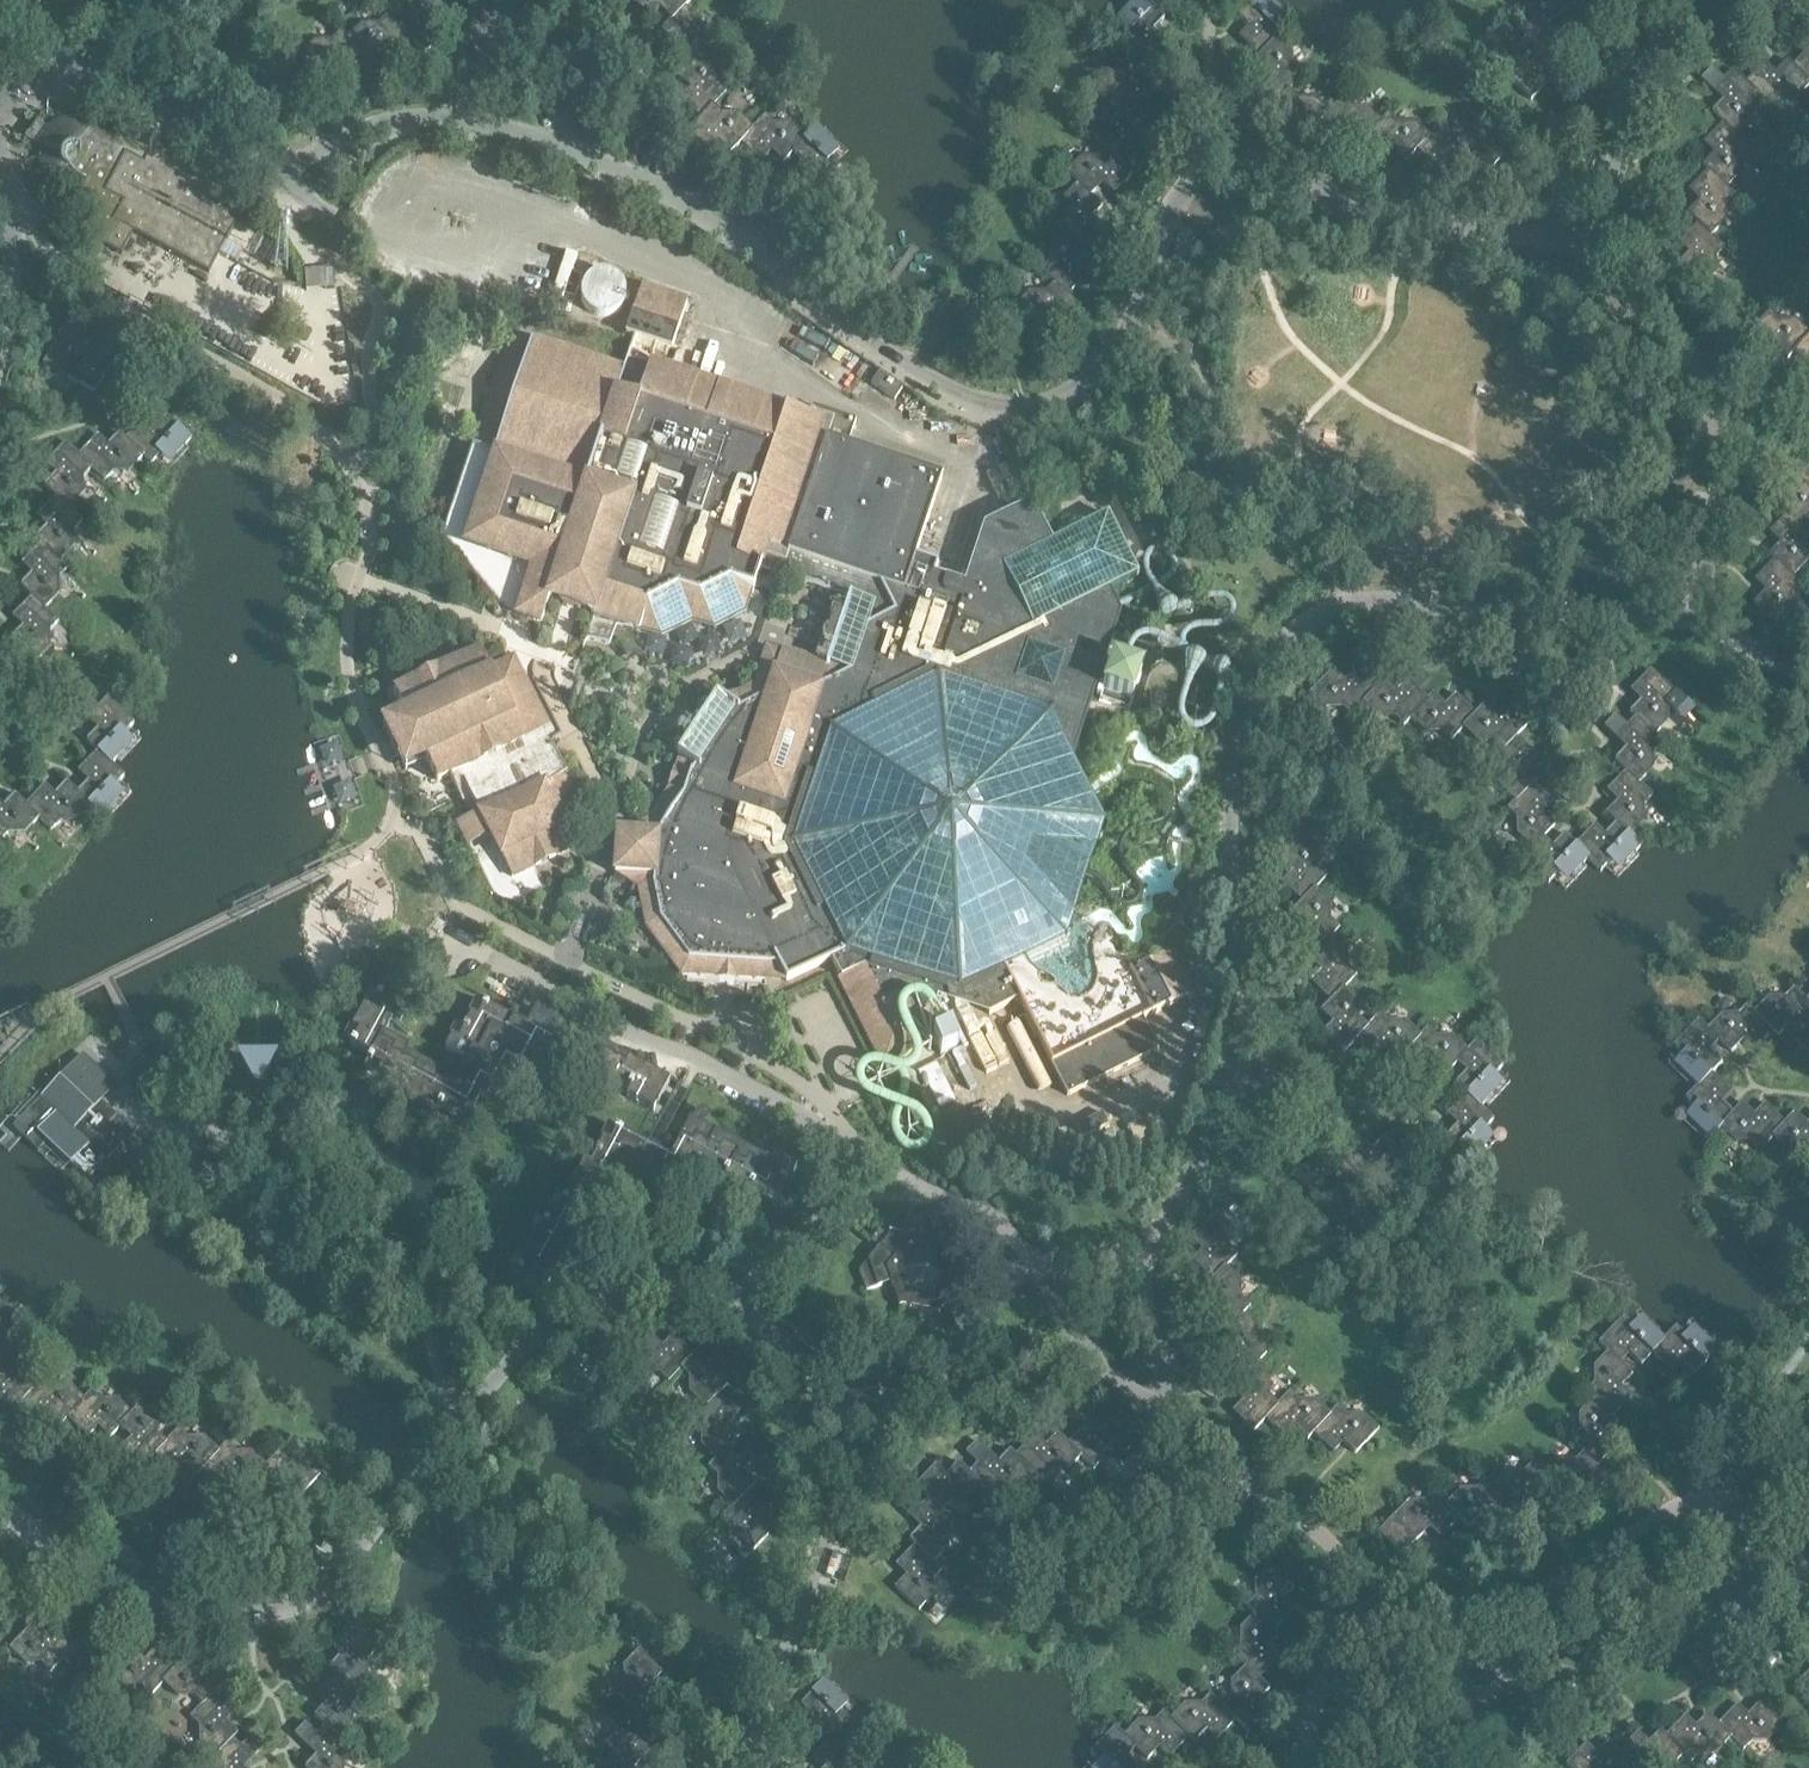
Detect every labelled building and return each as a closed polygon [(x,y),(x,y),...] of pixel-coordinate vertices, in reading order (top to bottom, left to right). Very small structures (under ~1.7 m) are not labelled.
[(649,20),(664,5),(671,12),(667,16),(671,20),(684,7),(685,7),(692,0),(629,0),(649,20)] [(1144,61),(1163,41),(1148,27),(1155,19),(1159,24),(1164,19),(1145,0),(1136,0),(1126,11),(1126,27),(1117,37),(1130,49),(1144,62),(1144,61)] [(1277,39),(1284,31),(1275,22),(1274,6),(1269,0),(1251,0),(1236,15),(1241,20),(1245,16),(1253,23),(1239,38),(1258,57),(1259,57),(1277,39)] [(1519,28),(1527,36),(1527,35),(1546,53),(1546,52),(1554,44),(1565,55),(1577,43),(1565,33),(1550,18),(1557,11),(1562,15),(1566,10),(1556,0),(1555,0),(1530,0),(1527,3),(1528,19),(1519,28)] [(671,20),(661,31),(666,35),(670,31),(677,38),(663,53),(683,72),(683,73),(701,53),(702,54),(709,47),(700,38),(699,21),(685,7),(684,7),(671,20)] [(394,61),(413,41),(400,28),(400,27),(388,15),(379,24),(362,24),(348,39),(366,57),(366,58),(371,63),(376,58),(372,54),(379,47),(394,61)] [(347,78),(366,58),(366,57),(348,39),(341,32),(332,41),(315,41),(300,57),(324,80),(329,75),(325,71),(332,63),(347,78)] [(1513,67),(1505,76),(1531,101),(1551,80),(1536,66),(1543,58),(1547,62),(1552,58),(1546,52),(1546,53),(1527,35),(1527,36),(1513,50),(1513,67)] [(1255,85),(1275,104),(1276,104),(1288,91),(1289,91),(1301,78),(1292,69),(1292,53),(1277,39),(1259,57),(1258,57),(1253,62),(1258,67),(1262,62),(1270,69),(1255,85)] [(1155,71),(1144,61),(1144,62),(1130,49),(1116,64),(1116,81),(1108,90),(1115,97),(1116,97),(1134,114),(1135,114),(1154,94),(1139,80),(1146,72),(1150,76),(1155,71)] [(1792,66),(1792,67),(1808,83),(1808,49),(1792,66)] [(717,68),(702,54),(701,53),(683,73),(683,72),(678,77),(683,82),(687,77),(694,84),(680,100),(700,119),(713,106),(726,93),(717,84),(717,68)] [(1808,86),(1808,83),(1792,67),(1792,66),(1787,61),(1782,66),(1787,70),(1780,78),(1765,63),(1745,83),(1758,96),(1758,97),(1770,109),(1779,100),(1796,100),(1808,86)] [(1712,69),(1701,80),(1712,91),(1727,106),(1720,113),(1716,109),(1711,114),(1722,124),(1736,136),(1750,121),(1750,105),(1758,97),(1758,96),(1745,83),(1733,70),(1724,80),(1712,69)] [(1297,99),(1289,91),(1288,91),(1276,104),(1275,104),(1263,117),(1284,137),(1298,121),(1306,129),(1301,133),(1306,138),(1316,127),(1316,126),(1329,113),(1328,112),(1313,98),(1297,99)] [(1140,119),(1135,114),(1134,114),(1116,97),(1115,97),(1101,112),(1102,128),(1093,137),(1106,150),(1107,149),(1120,162),(1120,161),(1139,142),(1124,127),(1131,120),(1136,124),(1140,119)] [(1340,99),(1328,112),(1329,113),(1316,126),(1316,127),(1336,146),(1351,131),(1358,138),(1354,142),(1359,147),(1364,142),(1363,141),(1381,122),(1366,108),(1350,108),(1340,99)] [(731,153),(741,142),(741,141),(753,128),(738,114),(721,114),(713,106),(700,119),(687,132),(708,152),(723,137),(730,144),(726,148),(731,153)] [(765,114),(753,128),(741,141),(741,142),(761,161),(775,146),(783,153),(779,157),(783,162),(794,151),(793,151),(806,137),(791,123),(774,123),(765,114)] [(1363,141),(1364,142),(1384,160),(1398,145),(1406,152),(1401,157),(1406,161),(1417,151),(1416,150),(1429,137),(1428,136),(1414,122),(1397,123),(1388,114),(1381,122),(1363,141)] [(121,255),(133,234),(209,274),(250,197),(117,125),(106,144),(96,138),(99,132),(92,128),(94,125),(77,120),(60,121),(45,129),(34,143),(43,148),(40,160),(41,173),(47,184),(58,193),(60,189),(77,199),(75,202),(94,212),(82,234),(104,246),(121,255)] [(1454,166),(1459,170),(1482,146),(1466,131),(1450,132),(1441,123),(1428,136),(1429,137),(1416,150),(1417,151),(1437,170),(1451,155),(1458,162),(1454,166)] [(1702,166),(1707,172),(1708,171),(1726,189),(1726,188),(1740,174),(1740,157),(1749,148),(1736,136),(1722,124),(1703,144),(1718,158),(1711,166),(1706,162),(1702,166)] [(816,126),(806,137),(793,151),(794,151),(798,155),(802,151),(809,158),(795,173),(816,193),(826,182),(841,166),(831,157),(831,154),(831,140),(816,126)] [(1482,146),(1459,170),(1476,186),(1499,162),(1482,146)] [(1133,174),(1120,161),(1120,162),(1107,149),(1106,150),(1098,158),(1082,158),(1067,174),(1078,184),(1091,196),(1092,196),(1095,192),(1091,188),(1098,180),(1113,195),(1133,174)] [(1687,214),(1697,224),(1698,224),(1711,237),(1712,236),(1726,221),(1725,205),(1734,196),(1726,188),(1726,189),(1708,171),(1707,172),(1688,191),(1703,206),(1696,213),(1691,209),(1687,214)] [(1061,219),(1055,224),(1061,230),(1063,232),(1063,231),(1082,249),(1083,248),(1102,229),(1086,214),(1094,207),(1098,211),(1103,206),(1092,196),(1091,196),(1078,184),(1064,199),(1064,215),(1061,219)] [(1686,266),(1682,262),(1677,267),(1701,289),(1716,274),(1716,257),(1724,248),(1712,236),(1711,237),(1698,224),(1697,224),(1678,244),(1693,258),(1686,266)] [(1049,263),(1041,272),(1054,284),(1067,296),(1068,296),(1087,276),(1072,262),(1079,254),(1083,258),(1088,254),(1083,248),(1082,249),(1063,231),(1063,232),(1049,246),(1049,263)] [(313,269),(304,269),(305,284),(305,289),(315,288),(334,287),(333,267),(313,269)] [(581,294),(581,296),(581,298),(581,300),(582,303),(583,305),(584,307),(585,308),(586,310),(587,311),(589,313),(590,314),(592,315),(594,316),(596,317),(597,317),(599,318),(601,318),(603,318),(605,318),(607,318),(609,317),(611,317),(613,316),(614,315),(616,314),(617,313),(619,311),(620,310),(621,308),(622,307),(623,305),(624,303),(625,302),(625,300),(625,296),(625,293),(625,290),(624,288),(623,286),(622,285),(621,283),(620,282),(619,280),(617,279),(616,278),(614,277),(613,276),(611,275),(609,274),(607,274),(605,274),(603,274),(601,274),(599,274),(597,274),(596,275),(594,276),(592,277),(590,278),(589,279),(587,280),(586,282),(585,283),(584,285),(583,286),(582,288),(582,290),(581,292),(581,294)] [(1029,293),(1015,307),(1015,308),(1028,321),(1038,331),(1043,327),(1039,322),(1046,315),(1061,329),(1081,309),(1068,296),(1067,296),(1054,284),(1046,292),(1029,293)] [(641,288),(625,335),(635,338),(671,350),(687,303),(641,288)] [(1009,341),(1028,321),(1015,308),(1015,307),(1002,295),(994,304),(977,304),(962,320),(986,343),(991,338),(986,334),(994,327),(1009,341)] [(1744,338),(1765,358),(1780,343),(1787,350),(1783,354),(1788,359),(1793,354),(1793,353),(1808,336),(1808,333),(1795,320),(1778,320),(1769,312),(1744,338)] [(94,367),(111,336),(70,315),(43,365),(44,365),(46,363),(70,376),(69,378),(95,393),(106,373),(94,367)] [(1793,353),(1793,354),(1808,369),(1808,336),(1793,353)] [(447,523),(441,540),(505,612),(541,624),(549,601),(570,608),(592,615),(585,638),(609,647),(612,639),(617,623),(625,626),(628,627),(662,638),(692,623),(715,631),(746,615),(754,590),(761,571),(761,570),(765,556),(787,563),(790,552),(879,581),(895,612),(869,625),(853,672),(825,686),(809,681),(776,670),(767,697),(737,711),(734,709),(722,701),(716,698),(713,702),(714,703),(716,700),(733,710),(714,739),(695,768),(679,757),(681,754),(679,753),(676,757),(679,759),(681,760),(694,769),(685,796),(656,836),(647,835),(625,834),(617,833),(616,849),(615,859),(614,874),(645,876),(653,877),(659,919),(688,960),(729,963),(758,964),(778,966),(786,982),(832,959),(884,1064),(930,1041),(939,1058),(958,1048),(949,1031),(951,1030),(937,1003),(938,998),(989,1016),(1019,1000),(1068,1097),(1155,1053),(1159,1051),(1143,1020),(1196,994),(1173,948),(1130,969),(1124,956),(1090,888),(1096,870),(1089,868),(1104,823),(1106,823),(1106,821),(1105,821),(1104,821),(1074,759),(1098,687),(1104,689),(1100,701),(1128,710),(1141,672),(1106,661),(1122,615),(1110,591),(1139,577),(1108,515),(1053,543),(1033,503),(983,528),(964,585),(946,578),(943,586),(933,583),(938,566),(916,558),(942,478),(848,447),(853,433),(856,423),(812,408),(808,420),(727,394),(724,405),(668,387),(667,390),(659,387),(660,384),(664,372),(663,372),(659,371),(627,360),(623,372),(531,341),(494,455),(472,447),(447,523)] [(871,384),(895,401),(903,389),(879,373),(871,384)] [(145,419),(126,439),(125,439),(144,457),(143,458),(151,465),(160,455),(168,455),(177,455),(191,440),(192,436),(167,417),(163,422),(167,426),(160,433),(145,419)] [(129,472),(143,458),(144,457),(125,439),(126,439),(121,434),(116,439),(120,443),(113,450),(98,436),(79,456),(92,469),(91,469),(104,482),(113,473),(129,472)] [(45,487),(56,497),(69,509),(70,509),(84,494),(83,477),(91,469),(92,469),(79,456),(66,443),(46,464),(61,479),(54,486),(50,482),(45,487)] [(1767,470),(1779,481),(1794,495),(1787,502),(1782,498),(1778,503),(1788,513),(1789,513),(1802,525),(1808,518),(1808,470),(1799,460),(1790,469),(1779,458),(1767,470)] [(990,477),(1000,501),(1021,492),(1011,468),(990,477)] [(56,497),(37,517),(52,531),(45,539),(40,535),(36,539),(41,545),(41,544),(60,562),(60,561),(74,547),(74,530),(83,521),(70,509),(69,509),(56,497)] [(1768,556),(1774,561),(1774,560),(1792,578),(1793,577),(1807,563),(1807,546),(1808,544),(1808,531),(1802,525),(1789,513),(1788,513),(1769,533),(1784,547),(1777,555),(1773,551),(1768,556)] [(21,587),(32,597),(45,609),(46,609),(60,594),(59,578),(68,569),(60,561),(60,562),(41,544),(41,545),(22,564),(37,579),(30,586),(26,582),(21,587)] [(1758,598),(1754,603),(1777,626),(1792,610),(1792,594),(1801,585),(1793,577),(1792,578),(1774,560),(1774,561),(1755,581),(1770,595),(1763,602),(1758,598)] [(12,639),(0,652),(0,660),(20,679),(50,647),(50,630),(59,621),(46,609),(45,609),(32,597),(13,617),(28,631),(21,639),(16,635),(12,639)] [(679,649),(687,662),(701,654),(693,640),(679,649)] [(567,770),(529,694),(509,654),(488,665),(481,651),(393,695),(404,716),(415,739),(426,761),(437,782),(450,775),(468,810),(476,806),(512,878),(578,845),(546,781),(567,770)] [(1332,670),(1310,694),(1325,709),(1342,709),(1351,717),(1363,704),(1375,690),(1355,671),(1341,686),(1333,679),(1337,675),(1332,670)] [(1634,709),(1629,714),(1635,719),(1635,718),(1654,736),(1660,730),(1668,721),(1668,704),(1677,695),(1660,679),(1650,670),(1630,691),(1646,706),(1638,713),(1634,709)] [(1375,690),(1363,704),(1378,718),(1394,718),(1403,727),(1411,719),(1410,718),(1428,700),(1427,699),(1407,680),(1393,695),(1386,688),(1390,684),(1385,679),(1375,690)] [(1428,700),(1410,718),(1411,719),(1425,733),(1442,732),(1451,741),(1463,729),(1463,728),(1476,714),(1475,714),(1455,695),(1441,710),(1433,703),(1437,698),(1433,694),(1427,699),(1428,700)] [(1476,714),(1463,728),(1463,729),(1478,743),(1494,742),(1502,750),(1503,750),(1516,737),(1528,724),(1519,716),(1529,705),(1517,694),(1507,704),(1493,720),(1486,712),(1490,708),(1485,703),(1475,714),(1476,714)] [(111,764),(112,764),(125,750),(125,749),(125,733),(134,723),(108,698),(88,719),(103,734),(96,741),(92,737),(87,742),(98,752),(111,764)] [(1616,716),(1604,728),(1616,739),(1631,753),(1624,760),(1619,756),(1615,761),(1625,772),(1626,771),(1639,784),(1640,783),(1654,768),(1653,752),(1660,745),(1662,743),(1660,741),(1654,736),(1635,718),(1635,719),(1627,727),(1616,716)] [(1502,750),(1490,763),(1499,771),(1500,788),(1515,802),(1532,784),(1533,784),(1538,779),(1533,774),(1529,778),(1522,771),(1536,756),(1516,737),(1503,750),(1502,750)] [(122,773),(112,764),(111,764),(98,752),(79,772),(94,786),(86,794),(82,789),(78,793),(78,794),(91,807),(96,813),(101,818),(116,802),(115,786),(125,776),(122,773)] [(1610,809),(1606,814),(1616,824),(1617,824),(1630,836),(1631,836),(1645,821),(1644,805),(1653,796),(1640,783),(1639,784),(1626,771),(1625,772),(1606,791),(1622,806),(1615,813),(1610,809)] [(45,785),(26,805),(26,806),(39,819),(51,831),(60,822),(77,822),(91,807),(78,794),(78,793),(68,783),(63,788),(67,792),(60,800),(45,785)] [(1515,802),(1507,810),(1516,818),(1517,835),(1531,849),(1532,849),(1543,837),(1543,838),(1555,825),(1550,821),(1546,825),(1539,818),(1553,803),(1533,784),(1532,784),(1515,802)] [(8,834),(25,834),(39,819),(26,806),(26,805),(16,795),(11,800),(16,804),(8,812),(0,804),(0,843),(8,834)] [(1576,845),(1575,846),(1588,858),(1588,859),(1601,871),(1610,861),(1627,861),(1641,846),(1631,836),(1630,836),(1617,824),(1616,824),(1612,828),(1617,832),(1610,840),(1595,825),(1576,845)] [(1531,849),(1522,858),(1545,880),(1549,883),(1558,873),(1575,873),(1588,859),(1588,858),(1575,846),(1576,845),(1565,835),(1560,840),(1564,844),(1557,851),(1543,838),(1543,837),(1532,849),(1531,849)] [(1319,868),(1318,851),(1302,836),(1280,860),(1285,865),(1289,860),(1296,868),(1282,883),(1302,902),(1315,888),(1315,889),(1328,876),(1319,868)] [(1330,903),(1315,889),(1315,888),(1302,902),(1291,912),(1296,917),(1300,913),(1308,920),(1293,935),(1313,954),(1314,954),(1332,936),(1340,928),(1331,919),(1330,903)] [(647,934),(682,980),(695,970),(660,924),(647,934)] [(1310,982),(1330,1001),(1331,1001),(1344,988),(1356,975),(1347,966),(1347,950),(1332,936),(1314,954),(1313,954),(1308,959),(1313,964),(1317,960),(1325,967),(1310,982)] [(1343,1054),(1355,1041),(1355,1040),(1368,1027),(1367,1026),(1359,1019),(1359,1002),(1344,988),(1331,1001),(1330,1001),(1320,1011),(1325,1016),(1329,1012),(1336,1019),(1322,1034),(1343,1054)] [(1808,1027),(1808,1002),(1808,1001),(1796,988),(1787,998),(1771,998),(1756,1013),(1775,1031),(1774,1031),(1779,1036),(1784,1031),(1780,1027),(1787,1020),(1802,1034),(1808,1027)] [(527,1028),(506,1017),(484,1005),(483,1009),(478,1018),(471,1015),(465,1027),(463,1032),(459,1040),(452,1037),(445,1050),(465,1061),(455,1081),(406,1055),(409,1050),(384,1036),(392,1021),(400,1025),(408,1010),(378,993),(377,998),(372,1007),(365,1004),(352,1029),(358,1032),(352,1041),(350,1045),(371,1056),(367,1063),(372,1064),(381,1069),(377,1075),(389,1082),(394,1083),(403,1088),(400,1095),(425,1108),(428,1102),(437,1107),(453,1116),(457,1110),(465,1115),(469,1118),(484,1091),(492,1096),(496,1099),(511,1072),(520,1077),(524,1080),(538,1053),(547,1058),(563,1067),(566,1061),(575,1066),(578,1068),(575,1073),(588,1081),(591,1074),(600,1080),(616,1089),(620,1082),(628,1088),(631,1089),(627,1098),(654,1113),(670,1082),(537,1010),(527,1028)] [(1755,1051),(1774,1031),(1775,1031),(1756,1013),(1749,1005),(1740,1014),(1724,1015),(1710,1029),(1709,1030),(1721,1041),(1720,1041),(1733,1053),(1737,1048),(1733,1044),(1740,1037),(1755,1051)] [(1204,1006),(1194,1037),(1204,1040),(1214,1009),(1204,1006)] [(1363,1049),(1354,1058),(1366,1070),(1375,1060),(1390,1045),(1397,1052),(1393,1056),(1398,1061),(1403,1056),(1403,1055),(1421,1036),(1420,1036),(1405,1022),(1389,1022),(1380,1013),(1367,1026),(1368,1027),(1355,1040),(1355,1041),(1363,1049)] [(1709,1030),(1710,1029),(1700,1021),(1675,1047),(1685,1056),(1685,1073),(1687,1075),(1699,1086),(1700,1087),(1713,1073),(1713,1074),(1723,1063),(1719,1058),(1714,1063),(1707,1055),(1720,1041),(1721,1041),(1709,1030)] [(1427,1028),(1420,1036),(1421,1036),(1403,1055),(1403,1056),(1423,1075),(1437,1059),(1445,1067),(1441,1071),(1446,1076),(1457,1063),(1468,1051),(1467,1050),(1453,1036),(1436,1036),(1427,1028)] [(1010,1067),(995,1036),(985,1041),(999,1072),(1010,1067)] [(981,1040),(968,1046),(982,1074),(995,1068),(981,1040)] [(1476,1041),(1467,1050),(1468,1051),(1457,1063),(1471,1077),(1464,1084),(1460,1080),(1455,1085),(1466,1095),(1467,1095),(1480,1107),(1494,1093),(1494,1085),(1493,1076),(1503,1066),(1496,1060),(1476,1041)] [(75,1170),(87,1182),(96,1191),(107,1179),(98,1170),(126,1141),(127,1142),(139,1130),(128,1120),(124,1124),(100,1102),(115,1086),(110,1081),(83,1056),(14,1128),(19,1133),(39,1152),(47,1143),(75,1170)] [(279,1058),(237,1058),(257,1094),(279,1058)] [(1712,1139),(1722,1129),(1722,1128),(1735,1115),(1734,1114),(1730,1110),(1726,1115),(1719,1108),(1733,1093),(1713,1074),(1713,1073),(1700,1087),(1699,1086),(1687,1099),(1697,1108),(1697,1125),(1701,1129),(1712,1139)] [(1451,1133),(1447,1137),(1460,1150),(1459,1150),(1470,1161),(1472,1159),(1485,1146),(1484,1129),(1494,1119),(1480,1107),(1467,1095),(1466,1095),(1447,1115),(1462,1129),(1455,1137),(1451,1133)] [(1744,1104),(1734,1114),(1735,1115),(1722,1128),(1722,1129),(1737,1143),(1753,1142),(1762,1151),(1775,1138),(1774,1137),(1787,1124),(1767,1105),(1752,1120),(1745,1113),(1749,1108),(1744,1104)] [(776,1196),(781,1198),(797,1168),(782,1160),(777,1167),(702,1127),(704,1126),(707,1124),(708,1121),(707,1117),(705,1115),(702,1113),(699,1113),(696,1115),(692,1122),(690,1121),(670,1158),(616,1129),(615,1134),(610,1143),(604,1139),(597,1151),(596,1156),(591,1165),(584,1162),(577,1175),(583,1178),(582,1181),(577,1190),(571,1187),(564,1199),(563,1203),(558,1212),(552,1209),(545,1221),(544,1226),(539,1234),(532,1231),(519,1257),(525,1260),(519,1269),(517,1273),(547,1289),(555,1274),(553,1272),(572,1238),(577,1241),(591,1216),(597,1219),(620,1175),(639,1185),(643,1179),(655,1186),(659,1180),(668,1185),(672,1188),(686,1161),(695,1166),(711,1175),(714,1169),(723,1174),(726,1176),(723,1181),(736,1189),(740,1182),(748,1188),(764,1197),(768,1190),(776,1196)] [(1787,1124),(1774,1137),(1775,1138),(1789,1152),(1806,1151),(1808,1154),(1808,1125),(1805,1129),(1798,1122),(1802,1117),(1797,1113),(1787,1124)] [(1108,1126),(1102,1114),(1077,1126),(1083,1139),(1108,1126)] [(1447,1137),(1436,1127),(1432,1131),(1436,1136),(1429,1143),(1414,1129),(1395,1149),(1394,1149),(1408,1162),(1407,1162),(1420,1175),(1429,1165),(1445,1165),(1459,1150),(1460,1150),(1447,1137)] [(1192,1261),(1212,1280),(1212,1281),(1225,1267),(1226,1268),(1238,1255),(1229,1246),(1228,1230),(1213,1215),(1190,1239),(1195,1244),(1199,1239),(1206,1246),(1192,1261)] [(956,1316),(971,1297),(970,1296),(966,1301),(955,1292),(964,1284),(965,1284),(965,1281),(964,1281),(951,1246),(952,1245),(950,1244),(949,1245),(913,1239),(912,1237),(910,1238),(878,1233),(870,1242),(878,1249),(868,1261),(878,1288),(891,1283),(899,1305),(898,1306),(900,1308),(901,1307),(938,1313),(938,1314),(941,1313),(940,1312),(945,1306),(956,1316)] [(1204,1313),(1224,1332),(1224,1333),(1241,1314),(1242,1315),(1250,1307),(1241,1298),(1240,1282),(1226,1268),(1225,1267),(1212,1281),(1212,1280),(1202,1291),(1207,1296),(1211,1291),(1218,1298),(1204,1313)] [(1224,1333),(1224,1332),(1218,1338),(1223,1343),(1227,1338),(1235,1346),(1220,1361),(1240,1380),(1241,1380),(1254,1366),(1254,1367),(1266,1354),(1257,1346),(1257,1329),(1242,1315),(1241,1314),(1224,1333)] [(1598,1344),(1607,1353),(1608,1352),(1620,1364),(1620,1363),(1634,1349),(1641,1356),(1637,1361),(1642,1365),(1652,1355),(1651,1354),(1664,1341),(1664,1340),(1650,1327),(1633,1327),(1623,1318),(1598,1344)] [(645,1341),(645,1340),(625,1321),(611,1336),(603,1329),(607,1325),(602,1320),(580,1344),(595,1359),(612,1359),(621,1368),(628,1360),(628,1359),(645,1341)] [(1676,1327),(1664,1340),(1664,1341),(1651,1354),(1652,1355),(1672,1374),(1686,1359),(1694,1366),(1689,1370),(1694,1375),(1717,1351),(1702,1336),(1686,1336),(1676,1327)] [(650,1335),(645,1340),(645,1341),(628,1359),(628,1360),(643,1374),(659,1374),(669,1382),(681,1369),(680,1369),(693,1356),(693,1355),(673,1336),(658,1351),(651,1344),(655,1340),(650,1335)] [(693,1356),(680,1369),(681,1369),(689,1377),(689,1393),(704,1407),(705,1408),(717,1395),(718,1396),(728,1385),(723,1380),(719,1384),(712,1377),(726,1362),(714,1351),(705,1342),(693,1355),(693,1356)] [(20,1404),(32,1391),(32,1390),(24,1383),(23,1366),(9,1352),(8,1351),(0,1359),(0,1381),(1,1382),(0,1383),(0,1410),(7,1417),(20,1404)] [(1585,1393),(1593,1401),(1593,1400),(1612,1418),(1612,1417),(1631,1397),(1616,1383),(1623,1375),(1628,1380),(1632,1375),(1620,1363),(1620,1364),(1608,1352),(1607,1353),(1593,1368),(1594,1384),(1585,1393)] [(1269,1381),(1254,1367),(1254,1366),(1241,1380),(1240,1380),(1230,1390),(1235,1395),(1239,1390),(1247,1397),(1232,1412),(1253,1432),(1265,1420),(1265,1419),(1278,1406),(1277,1405),(1269,1397),(1269,1381)] [(20,1404),(40,1423),(54,1408),(62,1415),(57,1420),(62,1424),(68,1419),(67,1419),(85,1400),(84,1399),(70,1386),(53,1386),(44,1377),(32,1390),(32,1391),(20,1404)] [(92,1392),(84,1399),(85,1400),(67,1419),(68,1419),(87,1438),(102,1423),(109,1430),(105,1434),(110,1439),(120,1428),(132,1414),(117,1400),(101,1401),(92,1392)] [(704,1407),(691,1421),(701,1429),(701,1446),(716,1460),(734,1442),(740,1437),(735,1432),(731,1437),(723,1430),(748,1403),(736,1392),(726,1403),(718,1396),(717,1395),(705,1408),(704,1407)] [(1308,1440),(1313,1434),(1330,1415),(1315,1401),(1299,1401),(1290,1392),(1277,1405),(1278,1406),(1265,1419),(1265,1420),(1285,1439),(1300,1424),(1307,1431),(1303,1435),(1308,1440)] [(1597,1465),(1598,1465),(1617,1445),(1602,1431),(1609,1423),(1613,1427),(1618,1422),(1612,1417),(1612,1418),(1593,1400),(1593,1401),(1579,1415),(1579,1432),(1570,1441),(1583,1453),(1584,1453),(1597,1465)] [(142,1403),(132,1414),(120,1428),(124,1432),(128,1427),(136,1435),(121,1450),(142,1470),(155,1457),(154,1456),(167,1443),(166,1442),(158,1435),(158,1418),(142,1403)] [(1313,1434),(1333,1453),(1347,1438),(1355,1445),(1351,1450),(1356,1454),(1378,1430),(1363,1415),(1346,1416),(1337,1407),(1330,1415),(1313,1434)] [(1068,1444),(1068,1445),(1081,1457),(1081,1458),(1094,1470),(1102,1461),(1119,1461),(1134,1445),(1110,1422),(1105,1427),(1109,1431),(1102,1438),(1087,1424),(1068,1444)] [(867,1437),(870,1429),(863,1426),(860,1435),(867,1437)] [(154,1456),(155,1457),(175,1476),(189,1461),(196,1468),(192,1472),(197,1477),(202,1471),(219,1452),(204,1438),(188,1438),(179,1429),(166,1442),(167,1443),(154,1456)] [(1016,1456),(1034,1474),(1034,1475),(1041,1482),(1050,1473),(1061,1472),(1067,1472),(1081,1458),(1081,1457),(1068,1445),(1068,1444),(1061,1437),(1058,1434),(1053,1439),(1057,1443),(1050,1450),(1035,1436),(1016,1456)] [(754,1461),(734,1442),(716,1460),(708,1468),(717,1476),(718,1493),(732,1507),(733,1507),(746,1494),(756,1484),(752,1479),(747,1484),(740,1476),(754,1461)] [(977,1442),(965,1454),(977,1465),(969,1473),(982,1486),(982,1487),(995,1499),(1003,1490),(1020,1489),(1034,1475),(1034,1474),(1016,1456),(1011,1451),(1006,1456),(1010,1460),(1003,1467),(988,1453),(977,1442)] [(226,1444),(219,1452),(202,1471),(222,1490),(237,1475),(244,1482),(240,1487),(245,1491),(255,1480),(254,1480),(267,1467),(267,1466),(252,1452),(235,1453),(226,1444)] [(263,1488),(252,1499),(264,1511),(275,1499),(289,1484),(297,1491),(293,1496),(297,1500),(320,1476),(305,1462),(288,1462),(279,1453),(267,1466),(267,1467),(254,1480),(255,1480),(263,1488)] [(1559,1462),(1545,1476),(1545,1477),(1558,1490),(1568,1500),(1573,1495),(1568,1491),(1575,1484),(1591,1498),(1611,1477),(1598,1465),(1597,1465),(1584,1453),(1583,1453),(1576,1461),(1559,1462)] [(936,1465),(916,1486),(929,1498),(930,1498),(943,1510),(951,1502),(968,1501),(982,1487),(982,1486),(969,1473),(958,1463),(954,1468),(958,1472),(951,1479),(936,1465)] [(1545,1477),(1545,1476),(1532,1464),(1524,1473),(1507,1474),(1493,1488),(1492,1489),(1511,1507),(1516,1512),(1521,1507),(1516,1503),(1524,1496),(1539,1510),(1558,1490),(1545,1477)] [(1460,1490),(1446,1505),(1459,1518),(1459,1519),(1469,1529),(1474,1524),(1469,1520),(1477,1512),(1492,1527),(1511,1507),(1492,1489),(1493,1488),(1485,1481),(1477,1490),(1460,1490)] [(1408,1502),(1394,1517),(1378,1534),(1402,1557),(1422,1536),(1418,1532),(1425,1524),(1440,1539),(1459,1519),(1459,1518),(1446,1505),(1433,1493),(1425,1502),(1408,1502)] [(733,1507),(732,1507),(720,1520),(729,1529),(730,1545),(745,1560),(768,1536),(763,1531),(759,1536),(752,1529),(766,1514),(746,1494),(733,1507)] [(910,1496),(899,1507),(910,1518),(925,1533),(918,1540),(914,1536),(909,1541),(915,1546),(915,1545),(934,1563),(948,1548),(948,1531),(957,1522),(943,1510),(930,1498),(929,1498),(921,1506),(910,1496)] [(899,1584),(895,1588),(919,1611),(934,1596),(933,1579),(942,1570),(934,1563),(915,1545),(915,1546),(896,1566),(911,1580),(904,1588),(899,1584)] [(1255,1599),(1246,1608),(1254,1615),(1254,1614),(1273,1633),(1274,1632),(1273,1632),(1292,1612),(1277,1597),(1284,1590),(1289,1594),(1293,1589),(1269,1566),(1254,1582),(1255,1599)] [(1240,1646),(1231,1655),(1244,1668),(1245,1667),(1258,1680),(1259,1679),(1278,1659),(1263,1645),(1270,1638),(1274,1642),(1279,1637),(1274,1632),(1273,1633),(1254,1614),(1254,1615),(1240,1630),(1240,1632),(1240,1646)] [(26,1632),(9,1649),(25,1664),(41,1664),(50,1673),(63,1660),(62,1659),(75,1646),(75,1645),(61,1632),(55,1626),(49,1632),(40,1641),(33,1634),(35,1632),(37,1630),(32,1625),(26,1632)] [(334,1664),(329,1669),(335,1674),(335,1673),(354,1691),(368,1676),(368,1660),(377,1650),(357,1632),(350,1625),(344,1632),(330,1646),(345,1661),(338,1668),(334,1664)] [(85,1635),(75,1645),(75,1646),(62,1659),(63,1660),(78,1674),(94,1673),(103,1682),(110,1674),(128,1655),(127,1655),(107,1636),(93,1651),(86,1644),(90,1639),(85,1635)] [(175,1670),(175,1669),(155,1650),(141,1665),(133,1658),(137,1654),(132,1649),(127,1655),(128,1655),(110,1674),(125,1688),(142,1688),(151,1697),(163,1684),(163,1683),(175,1670)] [(624,1683),(615,1692),(620,1698),(628,1705),(629,1704),(642,1717),(642,1716),(660,1698),(661,1696),(646,1682),(653,1675),(658,1679),(662,1674),(638,1651),(623,1667),(624,1683)] [(175,1670),(163,1683),(163,1684),(178,1698),(180,1698),(194,1697),(195,1698),(203,1705),(216,1692),(216,1693),(229,1680),(208,1660),(193,1675),(186,1668),(190,1663),(185,1659),(175,1669),(175,1670)] [(1223,1707),(1223,1708),(1236,1720),(1236,1721),(1249,1733),(1269,1712),(1254,1698),(1261,1690),(1265,1695),(1270,1690),(1259,1679),(1258,1680),(1245,1667),(1244,1668),(1230,1682),(1231,1698),(1231,1699),(1223,1707)] [(319,1712),(315,1717),(325,1727),(326,1726),(339,1739),(340,1738),(354,1724),(353,1707),(362,1698),(361,1698),(354,1691),(335,1673),(335,1674),(316,1694),(319,1698),(331,1708),(324,1716),(319,1712)] [(807,1698),(800,1705),(805,1709),(809,1705),(817,1712),(803,1727),(822,1746),(823,1747),(836,1733),(836,1734),(849,1721),(839,1711),(839,1698),(838,1695),(823,1680),(807,1698)] [(203,1705),(190,1718),(199,1727),(200,1743),(214,1757),(215,1758),(233,1739),(233,1740),(238,1734),(233,1730),(229,1734),(222,1727),(236,1712),(221,1698),(216,1693),(216,1692),(203,1705)] [(1171,1719),(1189,1737),(1189,1738),(1194,1743),(1199,1738),(1194,1734),(1201,1726),(1217,1741),(1236,1721),(1236,1720),(1223,1708),(1223,1707),(1213,1698),(1210,1695),(1207,1698),(1201,1704),(1185,1704),(1171,1719)] [(1731,1738),(1731,1739),(1743,1751),(1752,1742),(1769,1742),(1784,1726),(1760,1703),(1755,1708),(1759,1712),(1752,1720),(1737,1705),(1718,1725),(1731,1738)] [(606,1745),(614,1753),(614,1752),(631,1767),(634,1767),(641,1761),(648,1767),(656,1767),(664,1760),(652,1749),(637,1735),(644,1727),(649,1731),(653,1727),(642,1716),(642,1717),(629,1704),(628,1705),(614,1720),(614,1736),(606,1745)] [(1124,1736),(1136,1748),(1135,1748),(1147,1760),(1152,1755),(1148,1751),(1155,1743),(1170,1758),(1189,1738),(1189,1737),(1171,1719),(1163,1712),(1155,1721),(1138,1721),(1124,1736)] [(1685,1717),(1666,1736),(1665,1737),(1684,1755),(1683,1755),(1691,1763),(1700,1754),(1716,1753),(1731,1739),(1731,1738),(1718,1725),(1708,1715),(1703,1720),(1707,1724),(1700,1731),(1685,1717)] [(295,1736),(306,1747),(321,1761),(315,1767),(344,1767),(344,1760),(353,1751),(340,1738),(339,1739),(326,1726),(325,1727),(318,1735),(306,1724),(295,1736)] [(1090,1754),(1100,1763),(1100,1767),(1128,1767),(1122,1762),(1135,1748),(1136,1748),(1124,1736),(1115,1727),(1090,1754)] [(1619,1753),(1618,1753),(1632,1766),(1631,1767),(1633,1767),(1671,1767),(1683,1755),(1684,1755),(1665,1737),(1666,1736),(1660,1731),(1656,1736),(1660,1740),(1653,1747),(1638,1733),(1619,1753)] [(851,1764),(851,1748),(836,1734),(836,1733),(823,1747),(822,1746),(812,1757),(817,1761),(821,1757),(829,1764),(825,1767),(855,1767),(851,1764)] [(207,1765),(210,1767),(244,1767),(253,1759),(264,1747),(252,1736),(241,1747),(233,1740),(233,1739),(215,1758),(214,1757),(207,1765)] [(1568,1767),(1630,1767),(1631,1767),(1632,1766),(1618,1753),(1619,1753),(1608,1743),(1604,1748),(1608,1752),(1601,1759),(1586,1745),(1566,1766),(1568,1767)] [(614,1752),(614,1753),(600,1767),(631,1767),(614,1752)]
